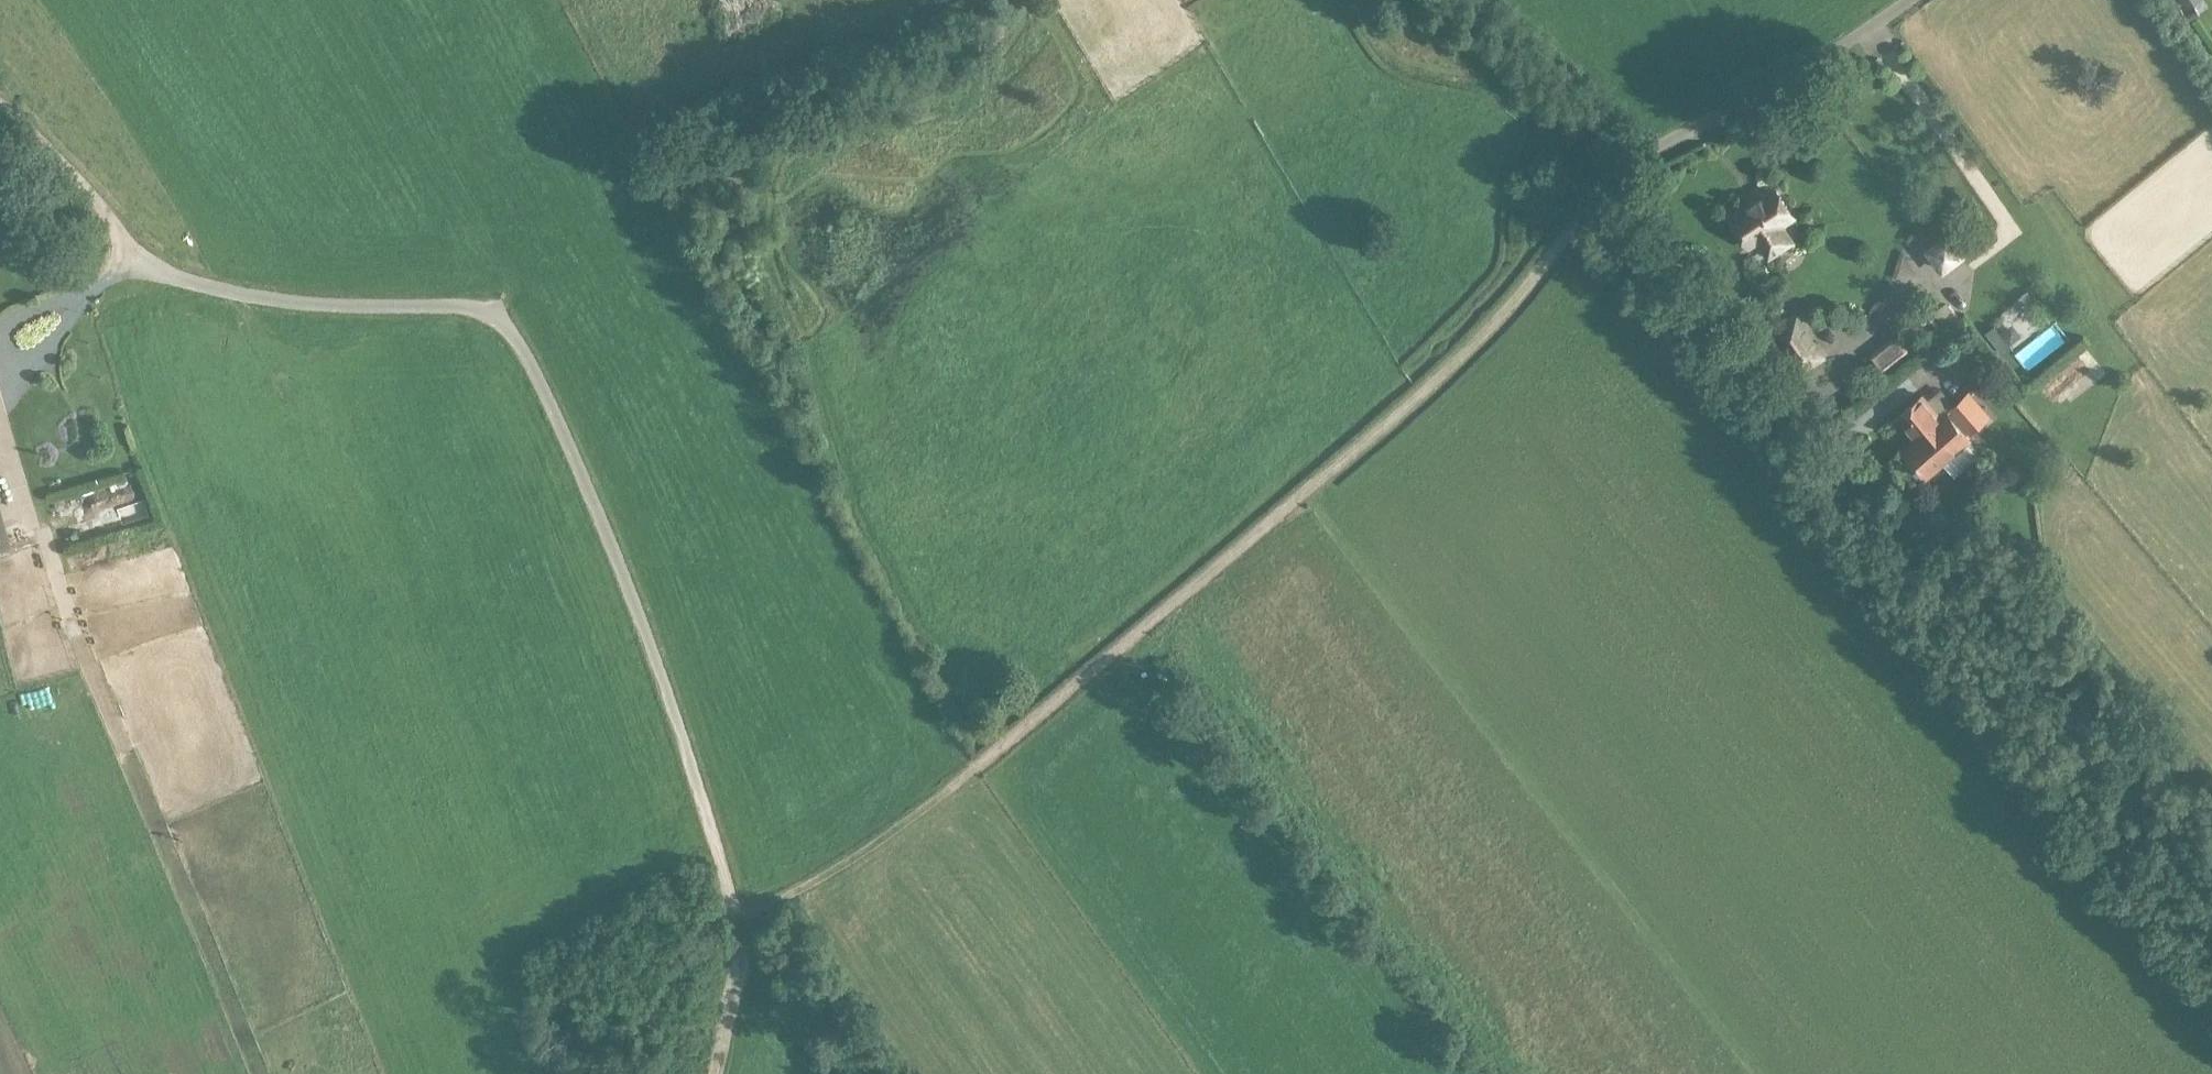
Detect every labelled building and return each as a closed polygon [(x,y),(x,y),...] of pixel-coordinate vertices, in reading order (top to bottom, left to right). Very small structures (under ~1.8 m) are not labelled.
[(1773,188),(1770,184),(1753,196),(1755,200),(1736,213),(1756,242),(1764,236),(1775,253),(1798,237),(1787,221),(1800,212),(1780,183),(1773,188)] [(1943,273),(1968,254),(1949,230),(1925,249),(1943,273)] [(2044,308),(2049,296),(2034,290),(2029,302),(2044,308)] [(1897,318),(1931,335),(1943,326),(1927,304),(1909,295),(1897,318)] [(1781,367),(1799,356),(1807,369),(1831,353),(1803,311),(1779,327),(1785,337),(1769,347),(1781,367)] [(1897,332),(1868,354),(1882,372),(1910,349),(1897,332)] [(2088,340),(2062,365),(2078,381),(2104,357),(2088,340)] [(1992,416),(1969,389),(1949,407),(1950,409),(1969,431),(1971,433),(1992,416)] [(1923,395),(1897,416),(1915,438),(1904,448),(1916,463),(1915,463),(1918,467),(1919,467),(1927,476),(1970,440),(1966,434),(1969,431),(1950,409),(1947,412),(1940,418),(1937,415),(1939,414),(1923,395)] [(9,548),(0,516),(0,550),(9,548)]
